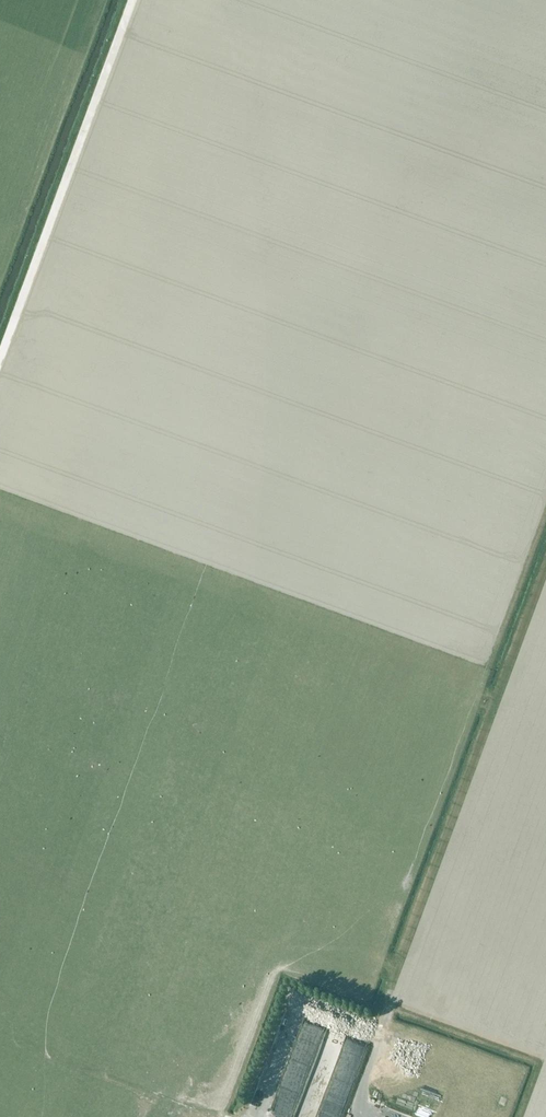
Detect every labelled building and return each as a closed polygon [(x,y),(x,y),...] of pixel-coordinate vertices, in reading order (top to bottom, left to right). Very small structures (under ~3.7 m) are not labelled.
[(296,1024),(279,1018),(247,1108),(263,1114),(296,1024)] [(298,1026),(293,1062),(305,1063),(310,1027),(298,1026)] [(328,1069),(338,1038),(323,1033),(314,1064),(328,1069)]
